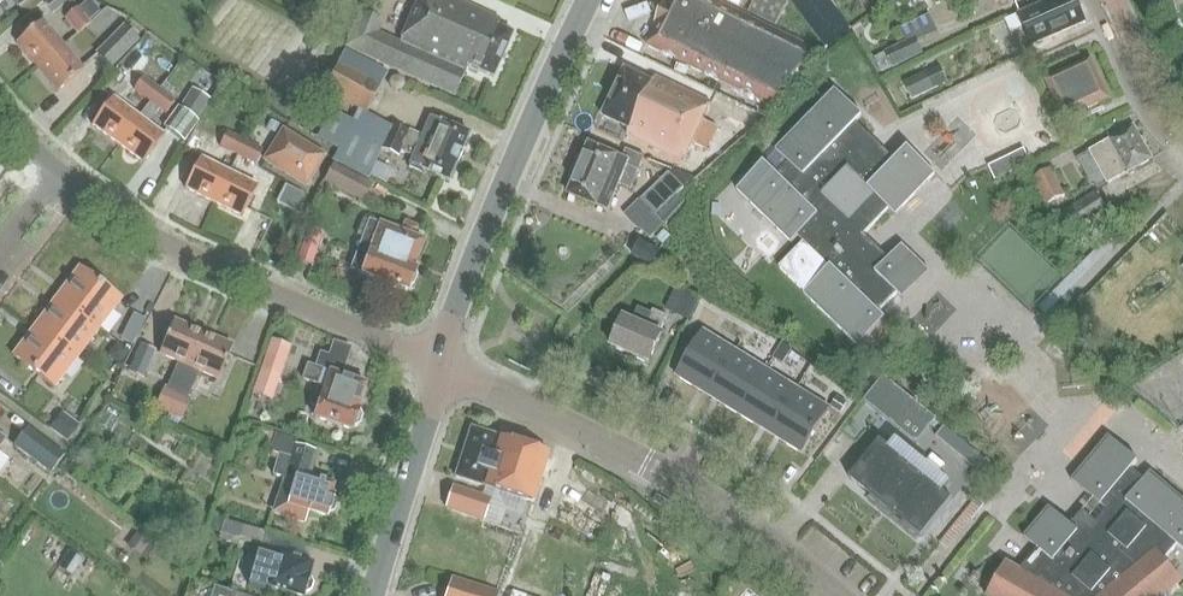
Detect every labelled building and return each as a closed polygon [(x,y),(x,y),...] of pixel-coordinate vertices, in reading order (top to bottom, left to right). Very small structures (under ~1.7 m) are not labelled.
[(41,1),(51,13),(67,0),(43,0),(41,1)] [(512,33),(497,27),(500,20),(454,0),(418,0),(399,43),(377,33),(380,26),(378,20),(361,12),(345,47),(455,96),(468,66),(493,78),(512,33)] [(819,52),(712,0),(669,0),(646,45),(770,106),(819,52)] [(744,0),(724,0),(740,8),(744,0)] [(790,0),(755,0),(749,12),(777,26),(790,0)] [(849,29),(828,0),(790,0),(825,47),(849,29)] [(1085,22),(1075,0),(1053,0),(1006,21),(1011,33),(1024,27),(1032,45),(1085,22)] [(75,35),(90,24),(76,7),(62,18),(75,35)] [(37,67),(63,46),(43,21),(16,43),(37,67)] [(124,25),(95,54),(110,69),(139,40),(124,25)] [(912,36),(909,37),(883,51),(883,53),(874,57),(881,73),(921,53),(915,41),(912,36)] [(57,92),(83,70),(63,46),(37,67),(57,92)] [(366,114),(387,73),(344,51),(324,91),(356,108),(349,121),(328,110),(314,137),(335,148),(329,160),(365,179),(379,150),(396,158),(399,152),(412,158),(409,164),(422,169),(421,170),(449,182),(469,134),(442,122),(442,123),(429,118),(421,137),(407,130),(406,132),(389,124),(388,125),(366,114)] [(1064,121),(1110,99),(1091,59),(1045,80),(1064,121)] [(630,129),(627,135),(684,162),(711,104),(654,76),(652,82),(625,69),(602,116),(630,129)] [(935,89),(927,71),(904,82),(912,100),(935,89)] [(149,103),(159,89),(141,75),(130,89),(149,103)] [(159,89),(149,103),(163,114),(174,100),(159,89)] [(192,89),(169,124),(187,136),(210,100),(192,89)] [(936,174),(907,147),(894,161),(888,155),(882,161),(862,142),(869,136),(856,123),(863,116),(835,89),(775,151),(789,164),(778,176),(764,162),(737,190),(791,243),(798,236),(804,242),(778,269),(858,347),(885,319),(878,312),(896,294),(903,300),(930,272),(902,245),(882,265),(857,241),(888,209),(895,215),(936,174)] [(118,144),(138,117),(112,98),(92,125),(118,144)] [(144,163),(164,136),(138,117),(118,144),(144,163)] [(281,125),(271,120),(266,129),(276,134),(281,125)] [(1108,184),(1152,159),(1133,126),(1075,159),(1089,184),(1091,183),(1095,190),(1107,182),(1108,184)] [(237,156),(245,140),(228,131),(220,148),(237,156)] [(304,184),(321,157),(283,132),(266,159),(304,184)] [(245,140),(237,156),(253,165),(261,149),(245,140)] [(636,176),(644,157),(626,149),(623,158),(589,144),(568,195),(609,212),(619,185),(629,189),(634,176),(636,176)] [(988,167),(995,181),(1031,164),(1024,149),(988,167)] [(213,203),(229,173),(200,158),(185,189),(213,203)] [(370,185),(330,164),(321,182),(361,202),(370,185)] [(638,231),(640,229),(676,194),(692,178),(669,169),(621,214),(629,224),(638,231)] [(1048,206),(1064,196),(1050,169),(1033,179),(1048,206)] [(242,217),(257,187),(229,173),(213,203),(242,217)] [(1076,234),(1109,214),(1096,192),(1063,213),(1076,234)] [(685,203),(676,194),(640,229),(650,239),(685,203)] [(413,269),(423,241),(415,238),(419,228),(405,223),(401,233),(380,224),(380,225),(369,221),(350,271),(374,280),(370,290),(388,297),(392,286),(406,291),(414,270),(413,269)] [(296,261),(312,266),(323,233),(308,228),(296,261)] [(670,235),(664,229),(657,237),(663,242),(670,235)] [(652,266),(659,252),(640,243),(633,256),(652,266)] [(57,297),(99,329),(121,299),(79,268),(57,297)] [(672,314),(686,321),(698,298),(675,286),(665,310),(672,314)] [(77,358),(99,329),(57,297),(35,327),(77,358)] [(793,301),(783,312),(794,322),(804,312),(793,301)] [(667,316),(653,310),(652,312),(639,307),(632,321),(624,318),(611,347),(649,363),(662,334),(660,333),(667,316)] [(133,313),(123,333),(136,339),(146,320),(133,313)] [(189,367),(203,334),(174,321),(159,354),(175,361),(164,386),(163,385),(153,407),(166,413),(186,366),(189,367)] [(77,358),(35,327),(13,356),(54,388),(77,358)] [(704,331),(675,376),(708,396),(735,351),(704,331)] [(218,379),(232,346),(203,334),(189,367),(186,366),(166,413),(179,419),(189,397),(186,396),(197,370),(218,379)] [(289,345),(268,338),(249,393),(270,401),(289,345)] [(107,355),(120,365),(130,352),(117,342),(107,355)] [(357,409),(366,384),(341,376),(350,348),(334,342),(329,356),(320,353),(315,367),(308,364),(302,379),(325,387),(314,418),(352,430),(359,409),(357,409)] [(791,349),(782,343),(773,355),(783,362),(791,349)] [(154,351),(138,344),(125,372),(141,379),(154,351)] [(735,351),(708,396),(738,415),(766,370),(735,351)] [(1135,371),(1117,353),(1103,367),(1121,385),(1135,371)] [(766,370),(738,415),(769,434),(797,389),(766,370)] [(934,419),(880,376),(861,400),(896,428),(907,414),(926,429),(934,419)] [(797,389),(769,434),(801,453),(829,408),(797,389)] [(829,407),(840,414),(847,403),(836,396),(829,407)] [(62,412),(50,429),(67,441),(79,424),(62,412)] [(63,454),(25,426),(11,446),(48,474),(63,454)] [(983,458),(944,427),(936,437),(975,468),(983,458)] [(455,477),(484,486),(533,502),(549,454),(500,438),(500,437),(471,428),(455,477)] [(328,517),(329,515),(334,513),(337,503),(333,499),(334,496),(331,495),(334,486),(311,479),(320,447),(276,435),(271,452),(279,455),(273,475),(295,482),(284,517),(304,523),(308,511),(328,517)] [(1151,472),(1138,487),(1126,476),(1138,461),(1108,436),(1071,480),(1107,510),(1096,523),(1089,517),(1077,531),(1049,507),(1024,537),(1038,549),(1020,571),(1006,564),(988,595),(1164,595),(1182,582),(1162,561),(1176,545),(1182,550),(1182,499),(1151,472)] [(930,471),(925,477),(880,441),(850,479),(922,537),(952,499),(939,489),(944,482),(930,471)] [(994,467),(983,458),(968,478),(979,487),(994,467)] [(452,487),(445,508),(484,520),(491,499),(481,496),(452,487)] [(240,539),(263,546),(266,533),(223,521),(217,539),(238,545),(240,539)] [(127,548),(139,556),(148,543),(136,535),(127,548)] [(69,551),(58,567),(71,576),(82,560),(69,551)] [(312,564),(280,555),(278,560),(257,553),(248,586),(264,591),(266,585),(270,586),(270,587),(300,595),(304,595),(305,594),(310,591),(312,585),(309,579),(310,577),(308,576),(312,564)] [(499,592),(451,578),(445,595),(498,595),(499,592)] [(230,592),(214,587),(211,595),(244,595),(230,592)]
